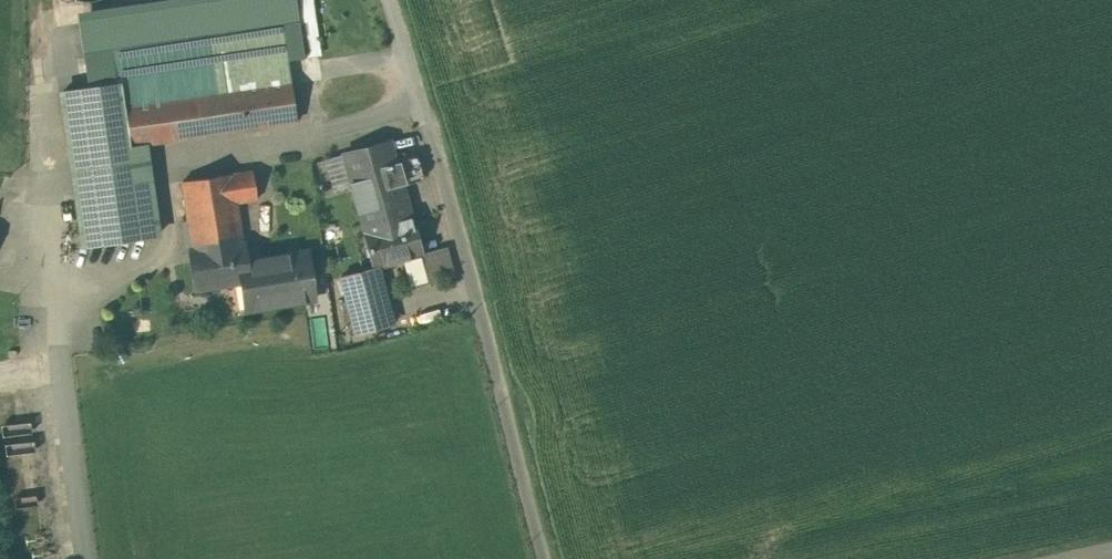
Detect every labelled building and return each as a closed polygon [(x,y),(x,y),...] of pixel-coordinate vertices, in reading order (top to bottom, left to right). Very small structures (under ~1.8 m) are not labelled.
[(140,216),(132,131),(280,118),(273,44),(308,41),(304,0),(85,0),(57,3),(70,140),(77,222),(140,216)] [(422,261),(390,137),(341,150),(371,266),(337,275),(354,339),(398,328),(383,270),(422,261)] [(308,290),(303,236),(226,242),(222,188),(246,186),(243,159),(167,166),(177,276),(223,272),(225,297),(308,290)]
